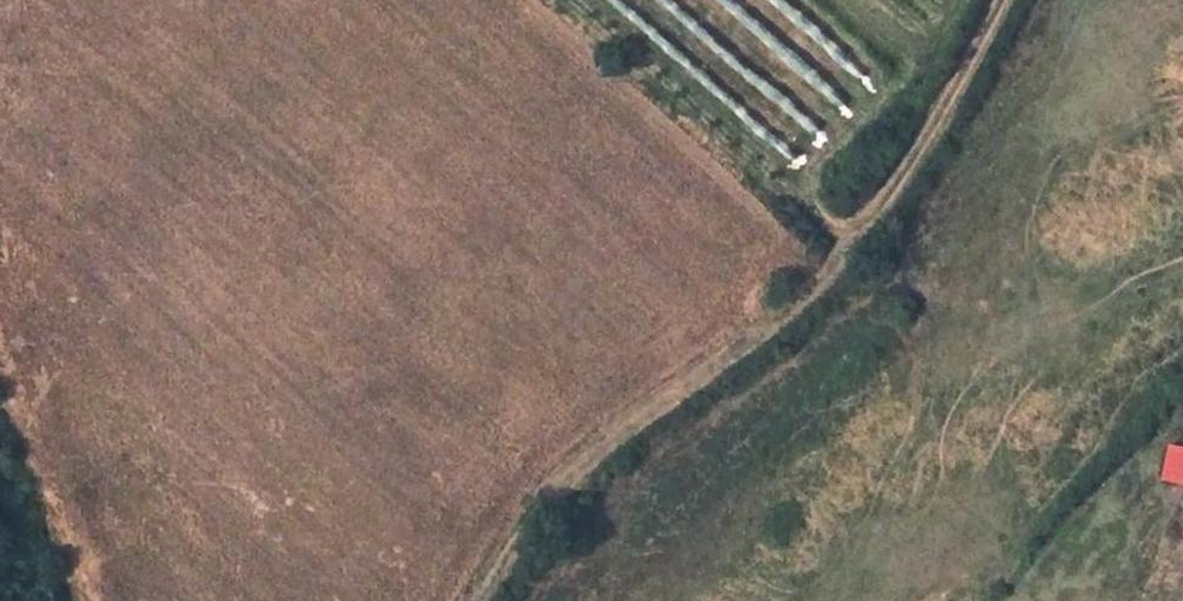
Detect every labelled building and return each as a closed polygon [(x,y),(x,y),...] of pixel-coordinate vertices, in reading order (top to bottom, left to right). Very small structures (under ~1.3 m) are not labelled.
[(1161,484),(1182,486),(1182,447),(1165,445),(1161,484)]
